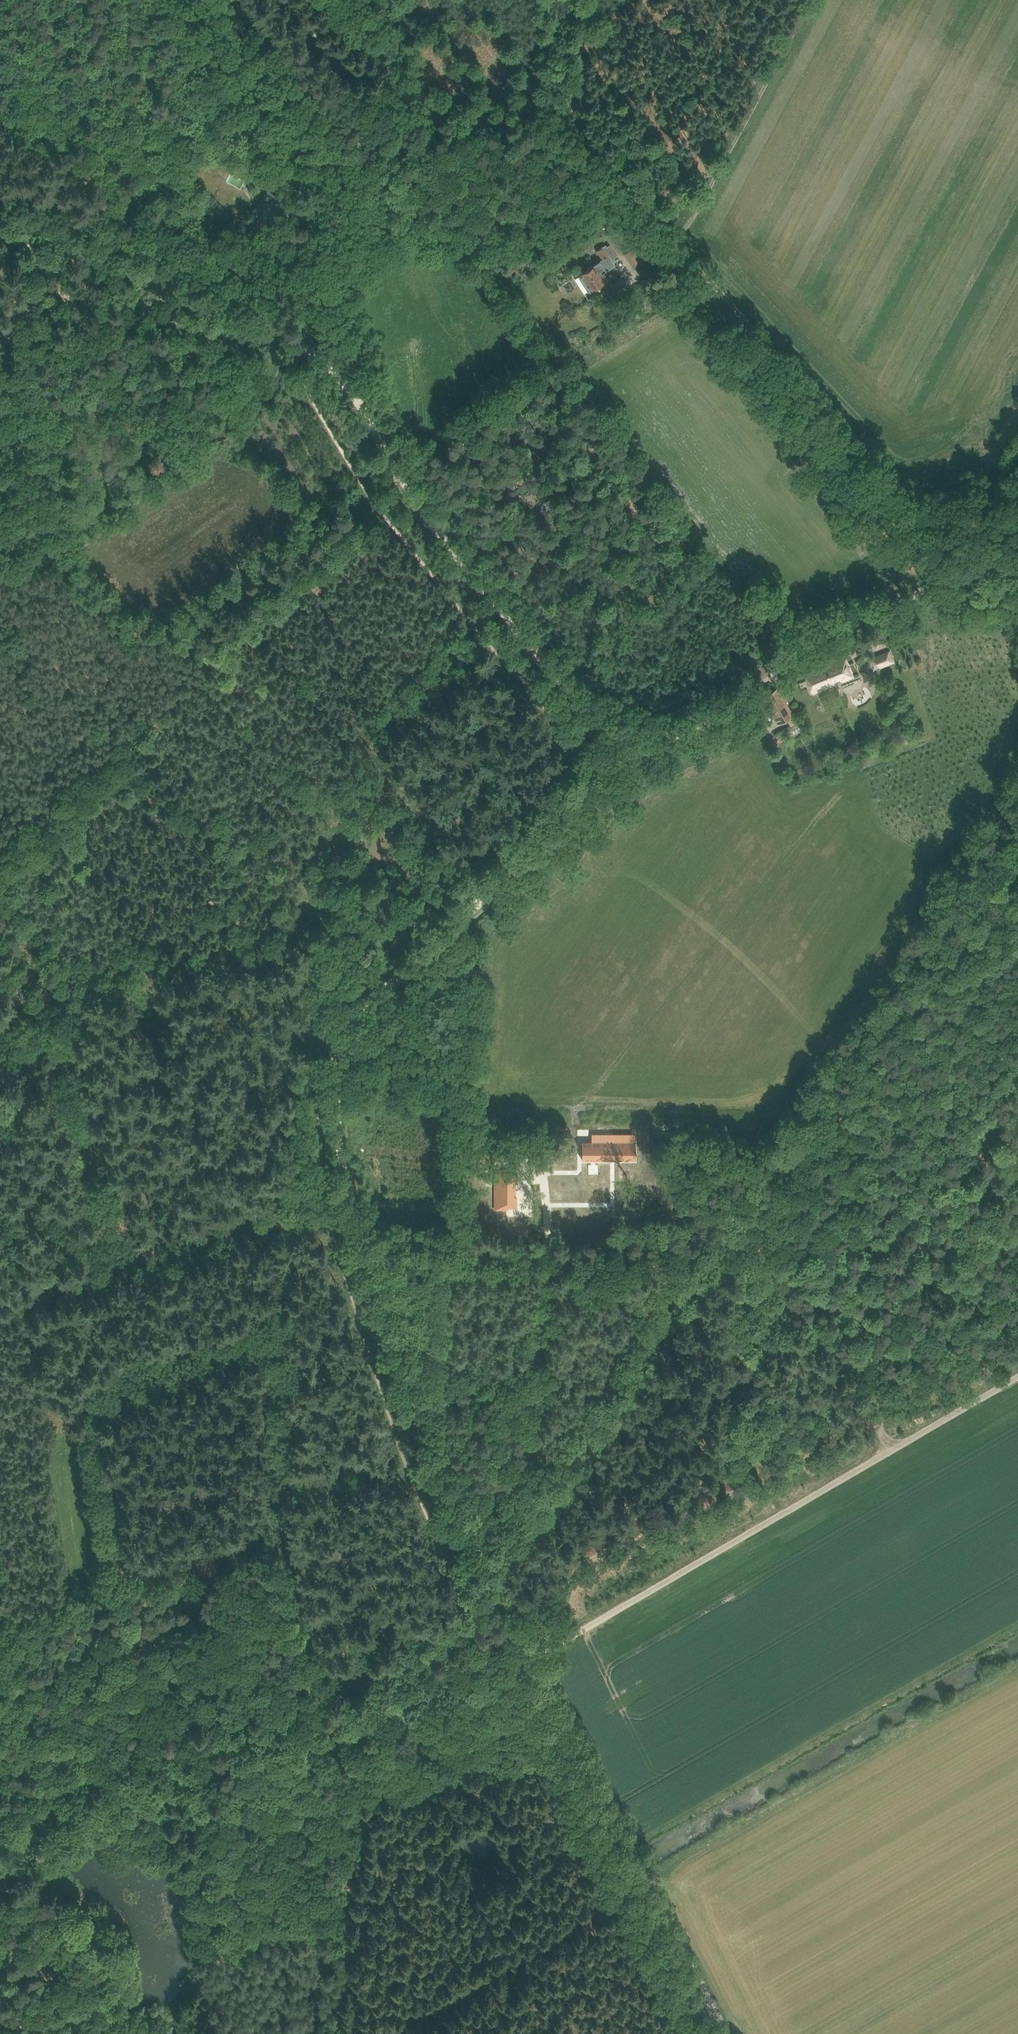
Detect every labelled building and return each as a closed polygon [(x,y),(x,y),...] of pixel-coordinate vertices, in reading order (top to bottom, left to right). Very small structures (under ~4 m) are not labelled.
[(253,210),(259,215),(267,221),(282,201),(269,191),(253,210)] [(298,231),(302,235),(307,230),(303,226),(298,231)] [(626,231),(635,243),(640,240),(631,227),(626,231)] [(275,235),(284,243),(290,236),(280,228),(275,235)] [(607,280),(602,272),(614,264),(611,259),(616,256),(609,245),(607,247),(605,244),(597,250),(602,259),(579,274),(590,291),(607,280)] [(642,260),(634,247),(626,252),(633,266),(642,260)] [(845,656),(826,664),(834,684),(835,683),(834,680),(841,677),(842,681),(853,677),(845,656)] [(805,672),(813,692),(834,684),(826,664),(805,672)] [(778,687),(762,696),(777,723),(786,718),(793,714),(778,687)] [(793,714),(786,718),(790,726),(797,723),(793,714)] [(573,1141),(552,1141),(552,1159),(579,1159),(579,1141),(582,1141),(582,1133),(573,1133),(573,1141)] [(582,1141),(579,1141),(579,1159),(606,1159),(606,1141),(582,1141)] [(515,1159),(504,1159),(504,1179),(512,1179),(512,1171),(525,1171),(525,1161),(515,1161),(515,1159)] [(512,1179),(504,1179),(504,1199),(515,1199),(515,1197),(525,1197),(525,1187),(512,1187),(512,1179)]
